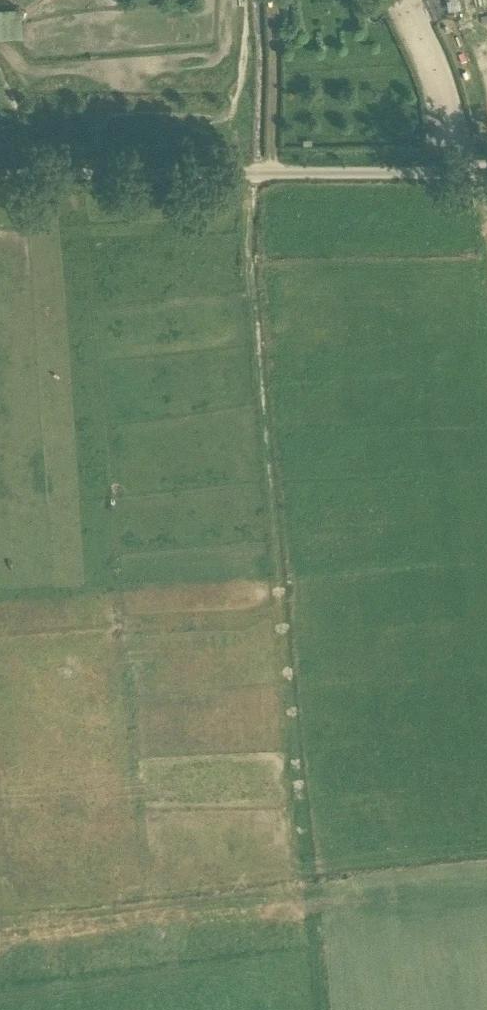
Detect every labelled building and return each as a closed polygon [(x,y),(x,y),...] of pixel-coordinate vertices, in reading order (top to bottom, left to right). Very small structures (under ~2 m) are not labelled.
[(121,572),(114,577),(125,593),(132,587),(121,572)]
